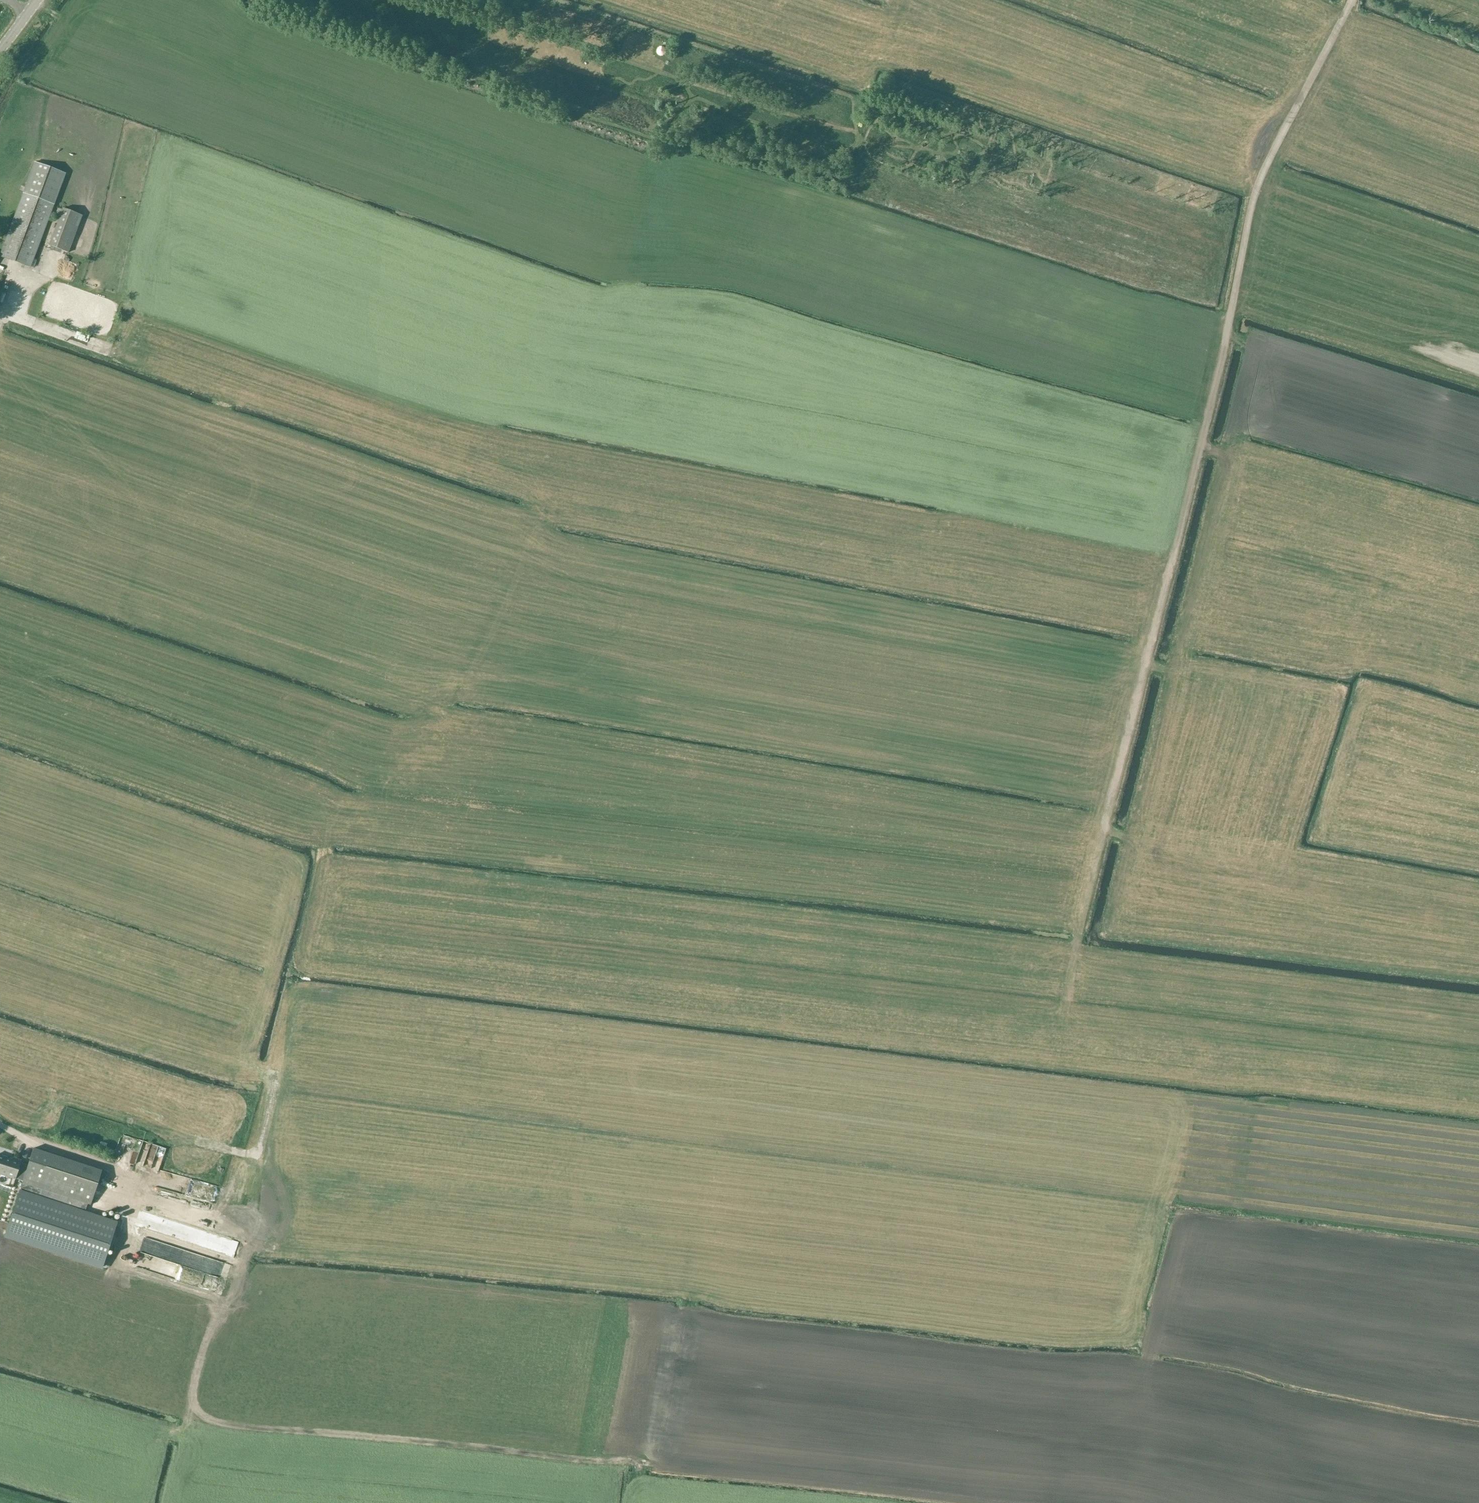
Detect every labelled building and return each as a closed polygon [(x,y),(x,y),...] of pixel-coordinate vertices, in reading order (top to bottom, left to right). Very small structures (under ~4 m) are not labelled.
[(23,193),(0,256),(30,267),(64,173),(34,162),(23,193)] [(82,216),(62,208),(49,245),(68,252),(82,216)] [(58,1117),(64,1100),(53,1096),(47,1114),(58,1117)] [(19,1193),(3,1243),(100,1274),(116,1224),(65,1208),(69,1198),(87,1204),(98,1171),(52,1156),(52,1157),(33,1151),(28,1164),(20,1162),(21,1160),(12,1157),(11,1158),(0,1155),(0,1174),(15,1179),(15,1178),(23,1180),(23,1182),(28,1184),(24,1194),(19,1193)]
